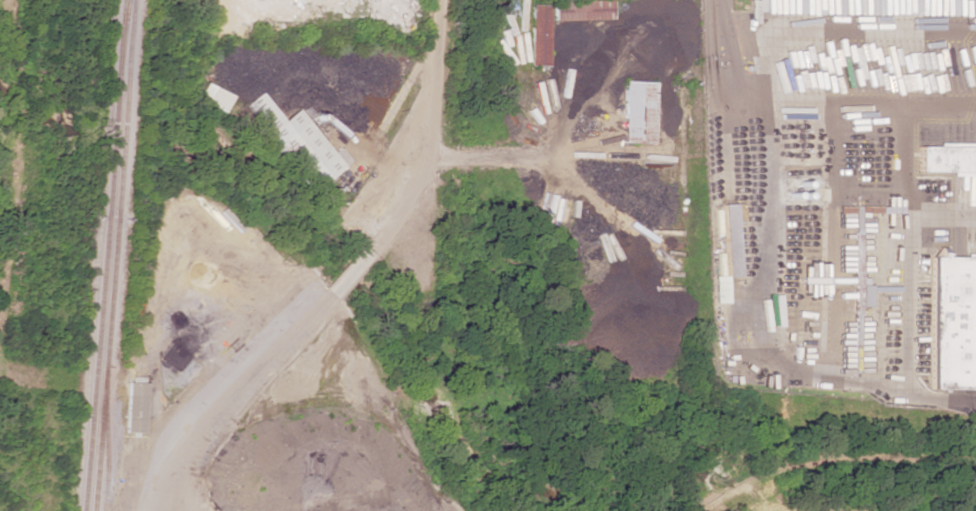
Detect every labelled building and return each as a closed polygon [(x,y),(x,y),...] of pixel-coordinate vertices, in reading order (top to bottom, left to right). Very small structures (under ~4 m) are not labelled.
[(546,66),(547,5),(528,5),(527,66),(546,66)] [(653,82),(622,81),(620,143),(651,144),(653,82)] [(221,112),(228,95),(202,83),(195,100),(221,112)] [(346,161),(336,148),(328,154),(294,109),(277,121),(256,92),(241,103),(307,191),(346,161)] [(913,144),(913,173),(947,173),(947,175),(975,176),(975,145),(913,144)] [(716,205),(719,277),(732,276),(729,204),(716,205)] [(937,256),(937,257),(927,257),(925,390),(975,391),(975,256),(937,256)] [(145,383),(126,382),(125,432),(143,433),(145,383)]
